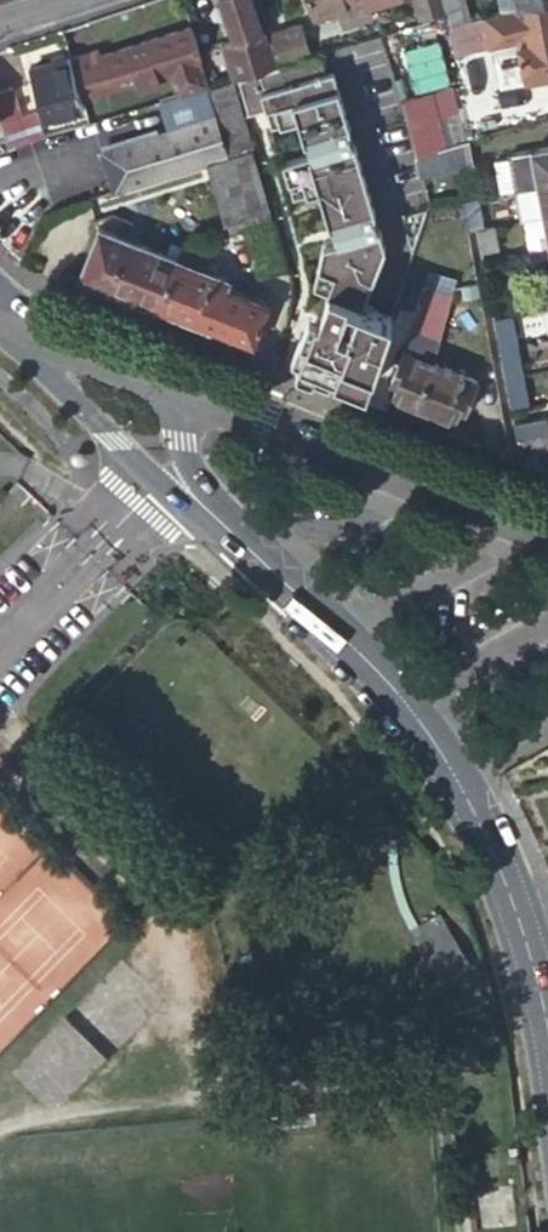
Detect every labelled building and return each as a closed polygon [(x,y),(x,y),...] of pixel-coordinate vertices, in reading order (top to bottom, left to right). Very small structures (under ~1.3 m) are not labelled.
[(249,0),(218,0),(231,40),(233,47),(219,51),(228,79),(234,77),(276,64),(267,33),(260,35),(249,0)] [(311,14),(354,0),(306,0),(311,14)] [(415,22),(422,20),(416,0),(409,3),(415,22)] [(444,14),(440,0),(416,0),(422,20),(444,14)] [(444,14),(448,26),(467,21),(461,0),(440,0),(444,14)] [(523,80),(547,75),(547,0),(538,0),(500,11),(482,17),(488,46),(490,45),(497,85),(523,80)] [(500,11),(538,0),(498,0),(500,11)] [(467,21),(448,26),(446,27),(453,55),(488,46),(482,17),(467,21)] [(295,24),(267,33),(276,64),(305,55),(295,24)] [(200,60),(189,25),(124,46),(137,87),(164,79),(162,72),(200,60)] [(231,40),(217,44),(219,51),(233,47),(231,40)] [(276,64),(234,77),(245,114),(263,109),(268,127),(295,119),(301,140),(303,139),(346,127),(347,126),(330,69),(323,71),(317,52),(305,55),(276,64)] [(84,105),(68,56),(30,68),(46,116),(84,105)] [(157,88),(161,100),(202,87),(208,86),(204,74),(157,88)] [(225,80),(208,86),(202,87),(211,116),(234,109),(225,80)] [(99,150),(112,191),(246,150),(234,109),(211,116),(202,87),(161,100),(158,101),(167,130),(99,150)] [(9,146),(27,141),(24,131),(20,132),(16,120),(20,119),(10,88),(0,92),(0,119),(9,146)] [(411,143),(409,144),(413,157),(415,157),(443,148),(434,116),(452,111),(446,88),(400,100),(411,143)] [(24,131),(27,141),(42,136),(35,113),(20,119),(16,120),(20,132),(24,131)] [(346,127),(303,139),(307,153),(350,139),(346,127)] [(370,210),(372,210),(350,139),(307,153),(279,161),(290,197),(317,189),(327,224),(370,210)] [(471,166),(466,140),(443,148),(415,157),(420,175),(471,166)] [(547,184),(547,147),(505,155),(506,160),(511,191),(547,184)] [(492,162),(498,193),(511,191),(506,160),(492,162)] [(511,191),(517,221),(522,220),(547,215),(547,184),(511,191)] [(473,198),(460,201),(464,224),(477,221),(473,198)] [(370,210),(327,224),(331,236),(375,224),(370,210)] [(522,220),(527,250),(546,246),(547,246),(547,215),(522,220)] [(286,269),(272,219),(243,228),(258,277),(286,269)] [(388,313),(359,303),(382,243),(376,224),(375,224),(331,236),(320,239),(310,282),(326,289),(317,315),(314,314),(303,345),(296,342),(290,359),(297,362),(293,375),(326,386),(330,376),(363,387),(388,313)] [(79,274),(155,305),(175,256),(98,225),(79,274)] [(490,226),(474,229),(478,250),(494,247),(490,226)] [(225,276),(175,256),(155,305),(251,344),(267,304),(221,286),(225,276)] [(429,363),(443,326),(453,300),(426,290),(402,353),(429,363)] [(507,315),(491,318),(496,348),(512,345),(507,315)] [(389,398),(412,406),(429,363),(402,353),(399,352),(386,384),(393,387),(389,398)] [(515,354),(498,357),(502,378),(519,375),(515,354)] [(429,363),(412,406),(450,421),(454,411),(460,413),(472,381),(429,363)] [(510,422),(513,438),(544,433),(545,433),(543,416),(510,422)] [(517,463),(547,475),(547,452),(544,433),(513,438),(517,463)] [(52,1113),(109,1058),(66,1015),(10,1070),(52,1113)]
